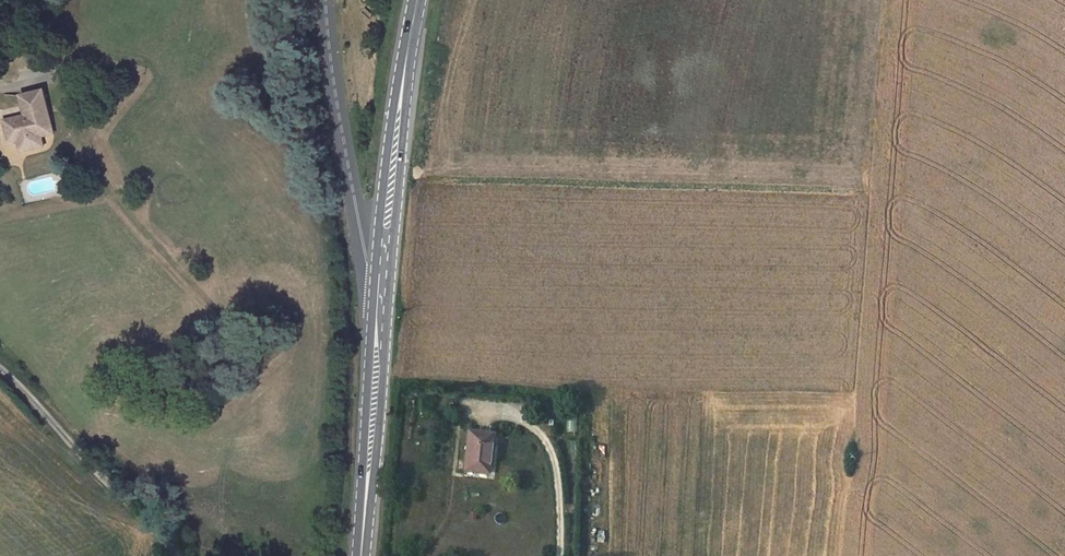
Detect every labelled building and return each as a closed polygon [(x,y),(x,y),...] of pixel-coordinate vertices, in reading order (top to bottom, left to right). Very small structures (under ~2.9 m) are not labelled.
[(55,129),(45,90),(22,96),(27,115),(28,119),(21,121),(20,117),(6,121),(11,144),(20,141),(23,151),(45,145),(43,136),(42,132),(55,129)] [(436,408),(437,399),(424,398),(423,406),(436,408)] [(488,472),(492,434),(469,431),(465,469),(488,472)] [(121,482),(125,473),(115,468),(111,476),(120,480),(119,481),(121,482)]
